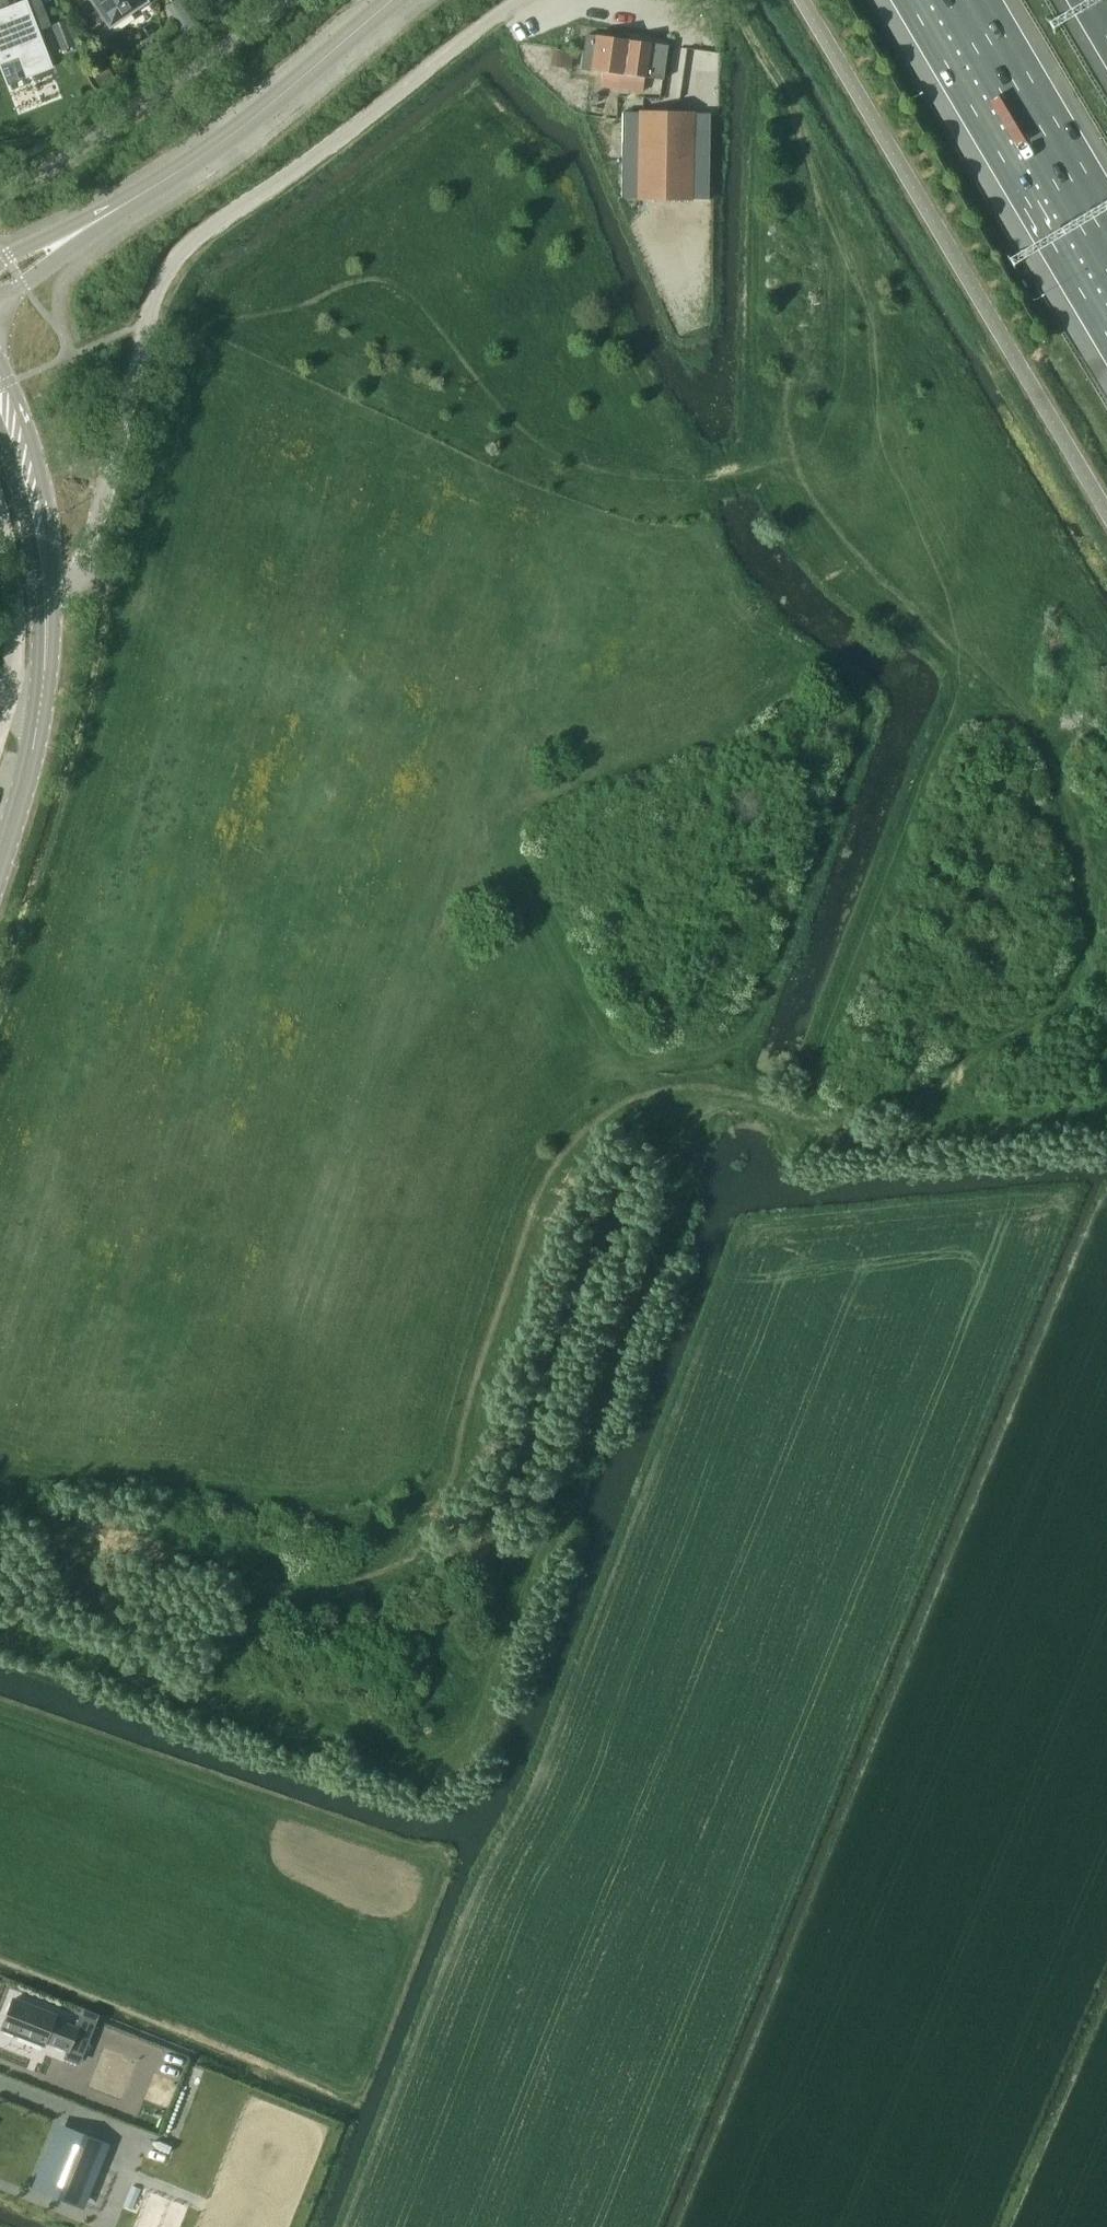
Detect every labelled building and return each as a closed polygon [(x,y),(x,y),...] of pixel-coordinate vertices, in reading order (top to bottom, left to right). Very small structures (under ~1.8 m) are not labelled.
[(89,0),(94,1),(110,27),(147,2),(146,0),(89,0)] [(0,13),(0,55),(2,61),(21,55),(29,75),(51,68),(38,33),(27,3),(0,13)] [(66,23),(52,28),(61,53),(75,47),(66,23)] [(586,35),(581,69),(663,80),(667,45),(595,35),(595,37),(586,35)] [(573,52),(558,50),(556,66),(571,68),(573,52)] [(107,66),(92,75),(101,90),(116,81),(107,66)] [(638,137),(638,199),(692,200),(693,137),(691,137),(691,112),(641,112),(641,137),(638,137)] [(13,1999),(2,2029),(35,2042),(44,2045),(45,2043),(67,2052),(65,2058),(78,2063),(94,2023),(97,2015),(84,2010),(80,2018),(77,2027),(55,2018),(56,2015),(35,2007),(13,1999)] [(63,2127),(38,2188),(79,2204),(103,2143),(63,2127)]
